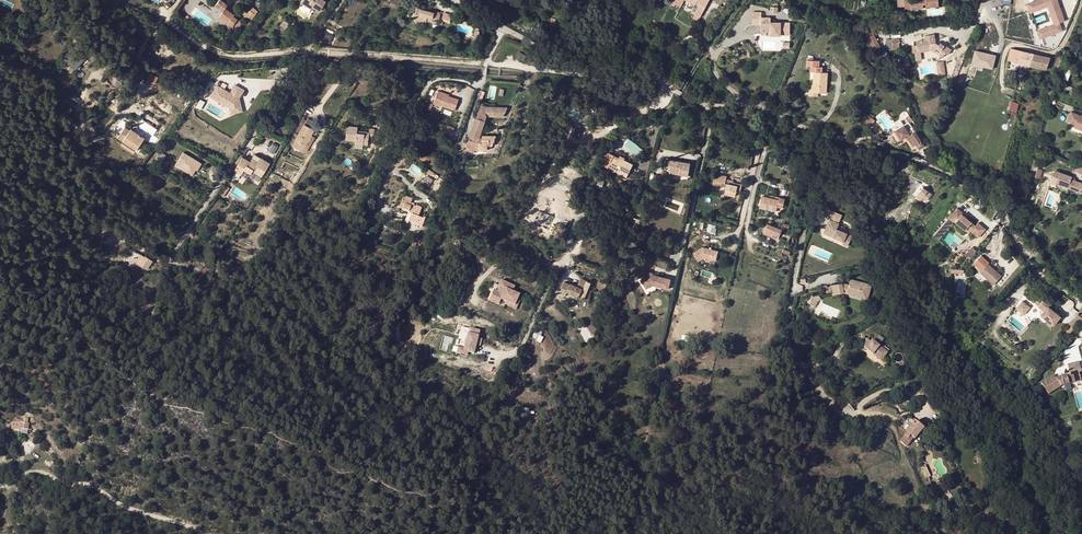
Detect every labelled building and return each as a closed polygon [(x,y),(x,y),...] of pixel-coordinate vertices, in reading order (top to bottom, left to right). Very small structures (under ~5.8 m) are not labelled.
[(233,16),(234,14),(225,8),(228,5),(222,0),(219,0),(215,6),(223,12),(219,17),(224,20),(232,26),(237,19),(233,16)] [(324,0),(303,0),(302,1),(309,5),(310,4),(313,6),(312,7),(319,11),(325,1),(324,0)] [(692,12),(701,17),(710,0),(695,0),(698,2),(697,4),(692,12)] [(899,7),(905,7),(918,6),(918,9),(923,9),(923,4),(926,4),(926,7),(938,6),(938,0),(899,0),(899,7)] [(1027,4),(1030,12),(1048,6),(1054,24),(1037,30),(1040,39),(1062,31),(1059,23),(1064,21),(1057,0),(1038,0),(1027,4)] [(302,1),(301,3),(311,9),(312,7),(313,6),(310,4),(309,5),(302,1)] [(439,21),(441,13),(434,11),(434,12),(417,8),(415,14),(411,16),(416,24),(421,21),(426,23),(426,21),(431,22),(432,19),(439,21)] [(250,21),(255,14),(250,10),(244,16),(250,21)] [(451,23),(452,13),(444,12),(442,21),(451,23)] [(761,12),(752,12),(752,24),(761,24),(761,34),(766,34),(780,34),(790,34),(790,23),(770,22),(771,17),(761,17),(761,12)] [(219,17),(216,22),(221,25),(224,20),(219,17)] [(286,29),(290,24),(285,20),(284,20),(281,25),(286,29)] [(866,34),(875,50),(882,46),(873,30),(866,34)] [(332,37),(322,32),(319,38),(329,42),(332,37)] [(930,44),(935,43),(935,41),(934,35),(924,36),(925,40),(916,42),(917,46),(917,49),(931,47),(930,44)] [(1074,42),(1065,69),(1071,71),(1080,44),(1074,42)] [(940,43),(939,44),(939,45),(935,43),(930,44),(931,47),(931,50),(942,57),(945,53),(947,55),(951,50),(946,46),(945,47),(940,43)] [(978,45),(974,59),(994,64),(998,51),(978,45)] [(1011,49),(1008,60),(1015,61),(1016,56),(1020,57),(1022,51),(1011,49)] [(1061,68),(1068,52),(1062,50),(1055,66),(1054,69),(1058,70),(1059,67),(1061,68)] [(1019,62),(1019,64),(1027,66),(1031,53),(1022,51),(1020,57),(1016,56),(1015,61),(1019,62)] [(1033,54),(1029,66),(1046,70),(1050,57),(1033,54)] [(807,66),(811,67),(811,72),(814,72),(814,84),(810,84),(810,96),(818,96),(818,93),(827,93),(827,85),(825,85),(825,82),(827,82),(828,73),(822,73),(823,67),(819,67),(820,61),(807,61),(807,66)] [(938,61),(939,74),(947,74),(946,61),(938,61)] [(1067,81),(1071,71),(1065,69),(1061,79),(1067,81)] [(113,85),(122,85),(122,77),(123,77),(123,71),(117,70),(117,76),(114,76),(113,85)] [(1081,101),(1081,96),(1074,93),(1062,88),(1063,85),(1060,84),(1058,88),(1061,90),(1060,92),(1081,101)] [(228,92),(217,85),(213,92),(215,98),(221,102),(229,108),(233,106),(235,112),(242,110),(240,104),(239,105),(238,100),(244,90),(235,85),(229,94),(227,93),(228,92)] [(446,93),(438,91),(433,104),(441,106),(442,105),(455,110),(458,99),(448,96),(445,95),(446,93)] [(501,109),(492,109),(492,107),(488,107),(482,105),(475,124),(484,127),(487,117),(504,117),(507,111),(501,111),(501,109)] [(1071,112),(1067,122),(1075,125),(1081,127),(1080,130),(1081,131),(1081,116),(1071,112)] [(868,126),(873,119),(872,118),(869,116),(864,123),(868,126)] [(309,127),(313,121),(308,118),(307,121),(303,118),(301,122),(309,127)] [(311,135),(314,130),(309,127),(301,122),(295,133),(298,134),(295,140),(292,146),(302,152),(309,140),(311,135)] [(475,124),(471,135),(480,137),(484,127),(475,124)] [(924,146),(915,132),(910,135),(904,125),(895,131),(901,140),(906,137),(908,141),(908,140),(912,138),(916,145),(919,149),(924,146)] [(357,131),(357,127),(347,126),(346,140),(355,141),(355,144),(363,145),(368,145),(368,139),(374,140),(375,129),(370,129),(369,133),(359,131),(359,133),(357,132),(357,131)] [(130,130),(125,127),(118,138),(137,150),(144,138),(131,129),(130,130)] [(307,151),(315,138),(311,135),(309,140),(302,152),(307,151)] [(478,142),(480,137),(471,135),(466,150),(475,153),(477,147),(480,148),(481,150),(488,150),(487,146),(490,146),(493,146),(496,140),(490,139),(490,138),(483,138),(482,143),(478,142)] [(916,145),(912,138),(908,140),(913,148),(916,145)] [(166,156),(162,153),(158,161),(162,163),(166,156)] [(624,160),(619,158),(618,160),(613,158),(614,156),(607,153),(601,165),(608,168),(609,167),(618,172),(620,170),(629,174),(633,165),(624,160)] [(187,161),(182,170),(192,176),(195,170),(199,164),(195,162),(193,160),(194,159),(186,154),(183,159),(187,161)] [(255,154),(250,162),(242,157),(234,171),(235,171),(241,175),(242,172),(244,170),(251,174),(251,173),(252,171),(262,176),(270,163),(255,154)] [(671,166),(670,171),(676,172),(677,171),(680,171),(679,175),(688,176),(690,164),(670,160),(669,165),(671,166)] [(164,169),(158,166),(159,166),(151,161),(149,165),(157,170),(162,173),(164,169)] [(1056,182),(1062,184),(1067,186),(1067,187),(1080,193),(1081,188),(1081,182),(1074,179),(1071,178),(1072,176),(1054,169),(1052,174),(1058,176),(1056,182)] [(627,178),(629,174),(620,170),(618,172),(617,174),(627,178)] [(715,174),(714,181),(721,182),(725,183),(727,176),(715,174)] [(602,187),(604,182),(598,180),(596,186),(597,186),(596,189),(601,191),(602,187)] [(742,185),(732,183),(732,185),(727,184),(725,194),(735,197),(736,193),(740,194),(742,185)] [(925,203),(935,194),(927,186),(917,195),(925,203)] [(224,198),(230,188),(227,187),(221,196),(224,198)] [(762,197),(760,208),(766,209),(776,212),(777,207),(780,208),(783,208),(785,199),(779,198),(779,201),(775,200),(770,199),(762,197)] [(411,204),(412,202),(403,199),(402,202),(400,207),(400,209),(410,213),(410,214),(409,214),(406,220),(422,227),(425,219),(424,218),(423,219),(418,218),(422,208),(416,206),(416,208),(414,207),(410,205),(411,204)] [(957,208),(948,218),(953,222),(955,221),(961,226),(963,224),(971,231),(978,237),(985,229),(978,223),(975,226),(961,213),(962,212),(957,208)] [(634,218),(631,228),(637,230),(640,220),(639,220),(634,218)] [(848,247),(853,236),(837,229),(840,224),(830,219),(827,226),(831,227),(829,233),(834,235),(833,237),(844,242),(842,245),(848,247)] [(710,223),(708,231),(716,232),(718,224),(710,223)] [(775,234),(773,234),(776,228),(768,224),(765,230),(764,234),(774,238),(775,234)] [(963,224),(961,226),(969,233),(971,231),(963,224)] [(829,233),(831,227),(827,226),(824,233),(823,233),(833,237),(834,235),(829,233)] [(698,261),(704,257),(716,260),(718,251),(703,247),(693,253),(698,261)] [(969,259),(976,251),(972,247),(964,255),(969,259)] [(153,262),(144,256),(144,257),(130,249),(126,256),(136,262),(135,263),(147,270),(153,262)] [(988,264),(980,272),(986,278),(993,285),(1001,276),(988,264)] [(648,273),(641,279),(643,281),(644,282),(641,285),(646,291),(651,286),(668,290),(670,280),(652,276),(652,274),(648,273)] [(585,299),(588,291),(587,291),(584,289),(587,281),(580,278),(578,284),(577,286),(583,289),(579,297),(585,299)] [(832,293),(832,295),(843,293),(844,293),(857,297),(861,282),(853,280),(851,279),(849,284),(841,283),(830,285),(831,288),(832,293)] [(500,291),(518,300),(520,296),(513,293),(516,287),(502,280),(500,286),(502,287),(500,291)] [(579,297),(583,289),(577,286),(574,285),(570,283),(570,285),(564,282),(559,293),(566,296),(567,292),(579,298),(579,297)] [(868,300),(872,285),(861,282),(857,297),(868,300)] [(508,302),(516,306),(518,301),(518,300),(500,291),(500,292),(495,290),(491,298),(500,302),(502,300),(508,302)] [(1054,324),(1061,316),(1055,311),(1049,306),(1051,304),(1043,298),(1038,303),(1040,305),(1046,310),(1044,312),(1042,314),(1054,324)] [(521,302),(518,301),(516,306),(508,302),(506,305),(517,311),(521,302)] [(1031,312),(1032,311),(1036,306),(1032,302),(1028,308),(1027,309),(1031,312)] [(1081,321),(1081,318),(1080,316),(1079,315),(1069,324),(1074,329),(1081,321)] [(464,349),(468,351),(467,353),(474,354),(476,346),(480,332),(471,329),(469,334),(468,338),(467,338),(464,349)] [(536,329),(534,339),(542,341),(543,336),(542,336),(543,331),(536,329)] [(863,346),(868,349),(880,357),(883,352),(887,355),(890,351),(874,340),(872,342),(868,339),(863,346)] [(1049,395),(1061,386),(1076,382),(1075,381),(1081,379),(1080,373),(1081,372),(1079,362),(1068,366),(1070,375),(1056,379),(1054,375),(1041,384),(1049,395)] [(902,426),(908,431),(915,422),(909,417),(902,426)] [(20,423),(12,422),(11,428),(20,429),(28,430),(29,424),(21,422),(20,423)] [(915,439),(923,428),(915,422),(908,431),(903,437),(909,442),(913,438),(915,439)]
